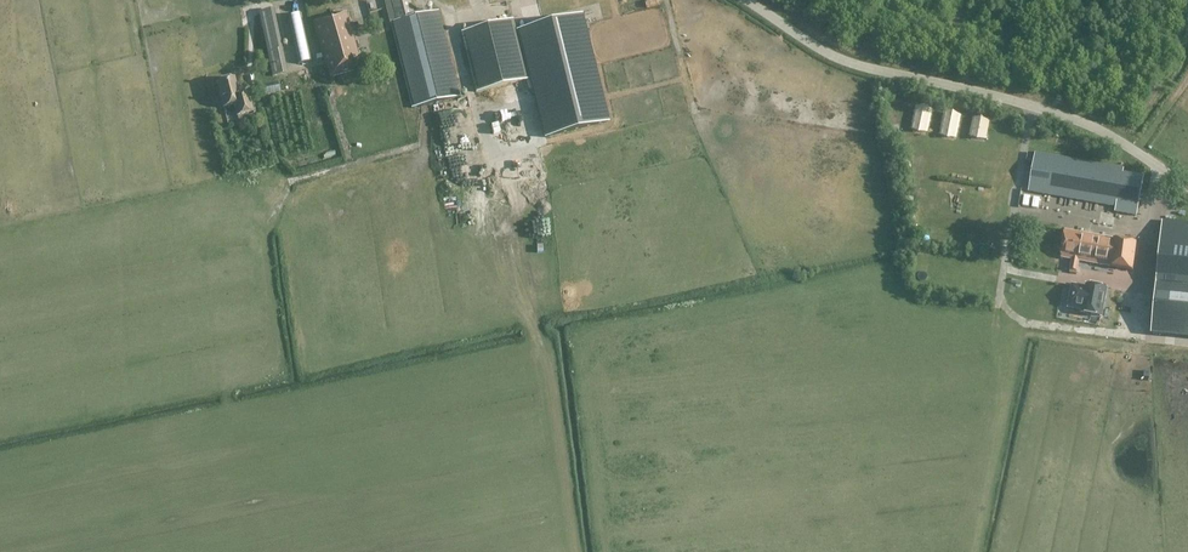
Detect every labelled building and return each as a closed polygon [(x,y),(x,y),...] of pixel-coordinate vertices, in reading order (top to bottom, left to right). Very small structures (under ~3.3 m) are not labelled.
[(388,20),(390,20),(390,22),(417,137),(467,125),(439,10),(414,17),(412,9),(411,9),(409,0),(383,0),(388,20)] [(287,74),(274,9),(258,12),(272,77),(287,74)] [(313,22),(321,52),(325,65),(326,64),(330,77),(360,69),(356,56),(358,56),(346,12),(313,22)] [(581,16),(516,32),(528,80),(530,79),(545,138),(607,122),(581,16)] [(473,30),(460,33),(475,93),(488,90),(528,80),(516,32),(513,20),(473,30)] [(234,105),(237,116),(253,112),(248,94),(239,96),(234,78),(214,84),(217,84),(223,108),(234,105)] [(261,91),(261,92),(260,93),(261,96),(280,92),(278,81),(259,85),(260,91),(261,91)] [(528,107),(498,116),(507,151),(538,143),(528,107)] [(927,116),(926,108),(913,108),(913,117),(927,116)] [(954,110),(942,116),(949,129),(961,122),(954,110)] [(1143,178),(1136,176),(1122,174),(1123,169),(1037,154),(1030,192),(1115,207),(1114,212),(1136,216),(1143,178)] [(970,220),(969,227),(989,228),(989,222),(970,220)] [(1151,332),(1187,336),(1187,224),(1162,221),(1151,332)] [(1069,270),(1076,272),(1078,261),(1132,271),(1136,243),(1064,231),(1060,258),(1071,260),(1069,270)] [(1072,286),(1068,307),(1082,310),(1081,313),(1101,316),(1106,289),(1086,285),(1085,289),(1072,286)]
